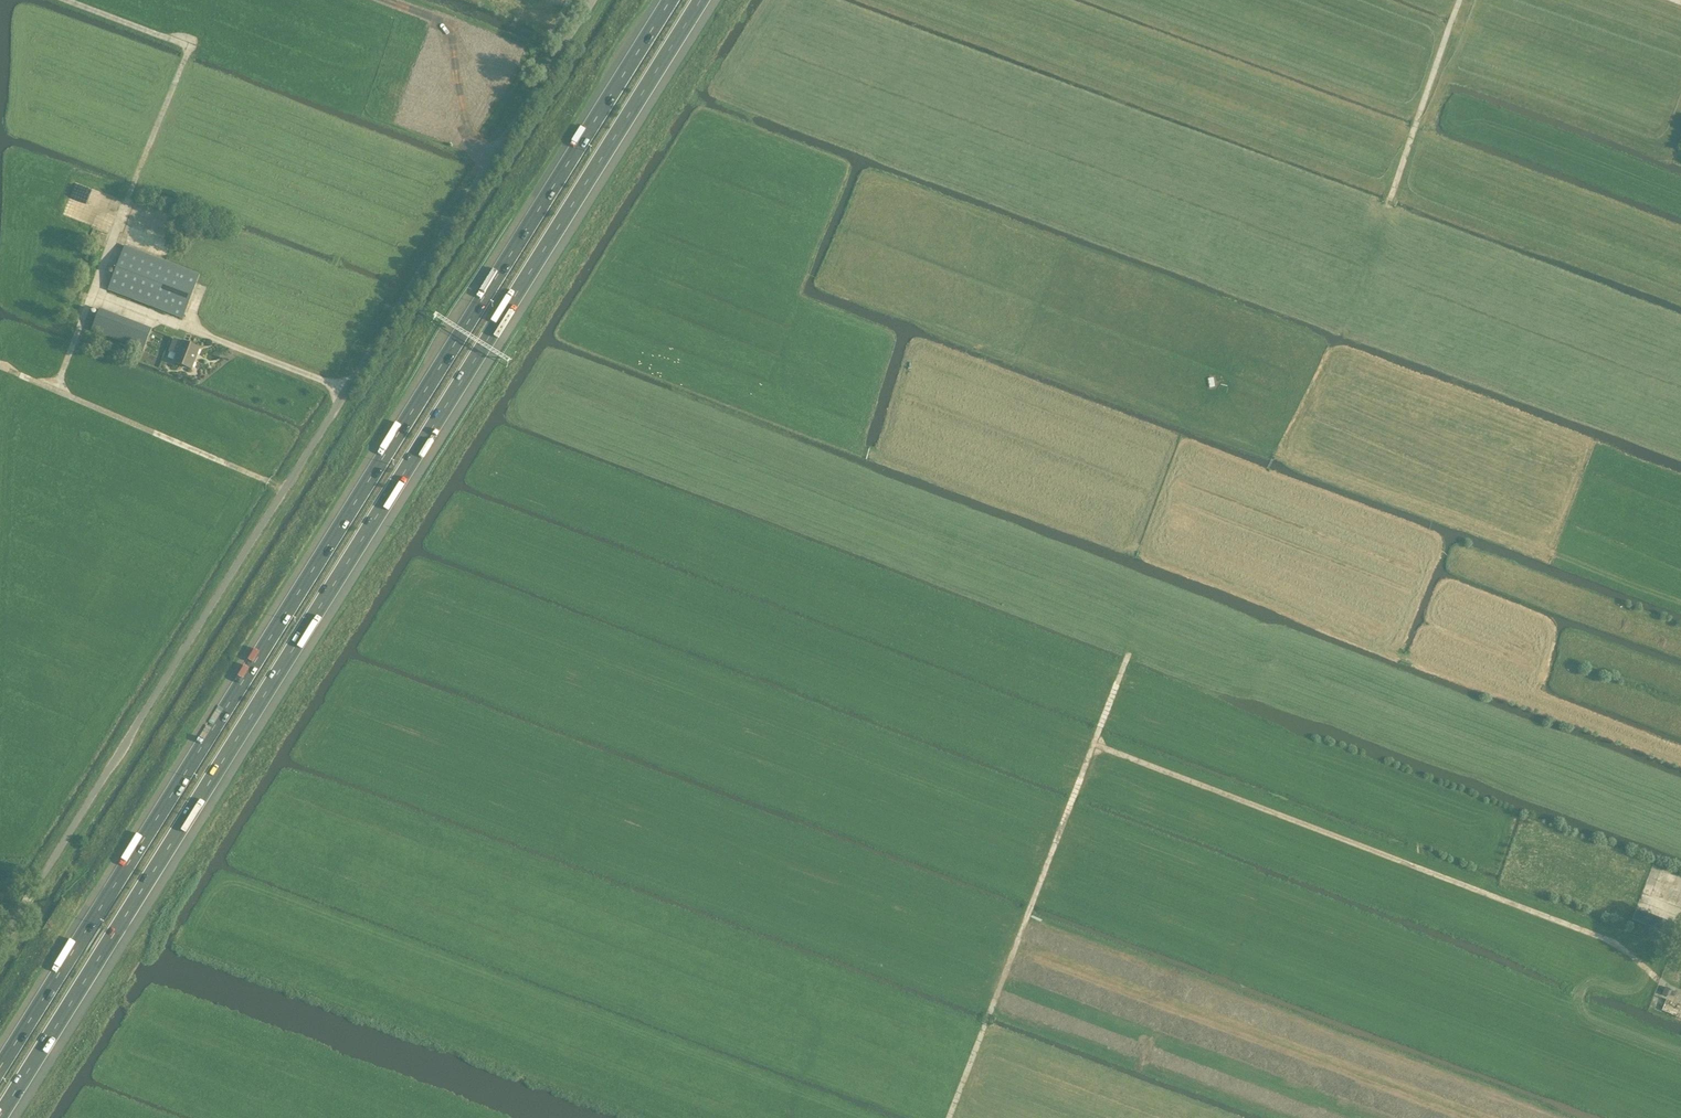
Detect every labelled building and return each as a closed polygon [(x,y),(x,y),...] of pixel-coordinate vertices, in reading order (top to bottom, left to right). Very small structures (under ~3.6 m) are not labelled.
[(185,317),(201,274),(126,245),(110,289),(185,317)] [(101,315),(95,331),(138,347),(140,341),(147,343),(150,336),(143,333),(146,324),(114,313),(112,319),(101,315)] [(176,338),(171,350),(179,353),(176,361),(193,368),(202,347),(184,340),(184,341),(176,338)] [(176,537),(173,540),(183,547),(186,543),(176,537)] [(1680,1016),(1680,1005),(1661,997),(1657,1006),(1680,1016)]
